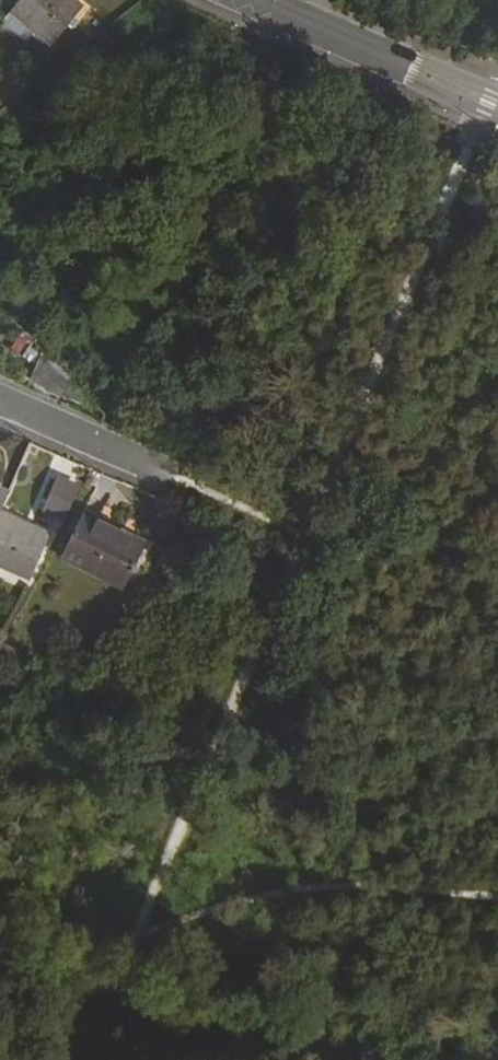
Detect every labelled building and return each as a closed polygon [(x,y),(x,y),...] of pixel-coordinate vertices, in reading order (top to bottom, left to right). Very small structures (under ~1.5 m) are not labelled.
[(1,3),(12,12),(21,0),(3,0),(1,3)] [(53,44),(82,8),(72,0),(21,0),(12,12),(53,44)] [(44,364),(35,381),(68,404),(74,395),(44,364)] [(58,480),(44,510),(60,517),(74,487),(58,480)] [(1,514),(10,495),(0,490),(0,517),(1,514)] [(80,510),(60,553),(124,582),(144,539),(80,510)] [(33,579),(52,537),(1,514),(0,517),(0,564),(33,579)] [(8,635),(0,632),(0,654),(8,635)]
